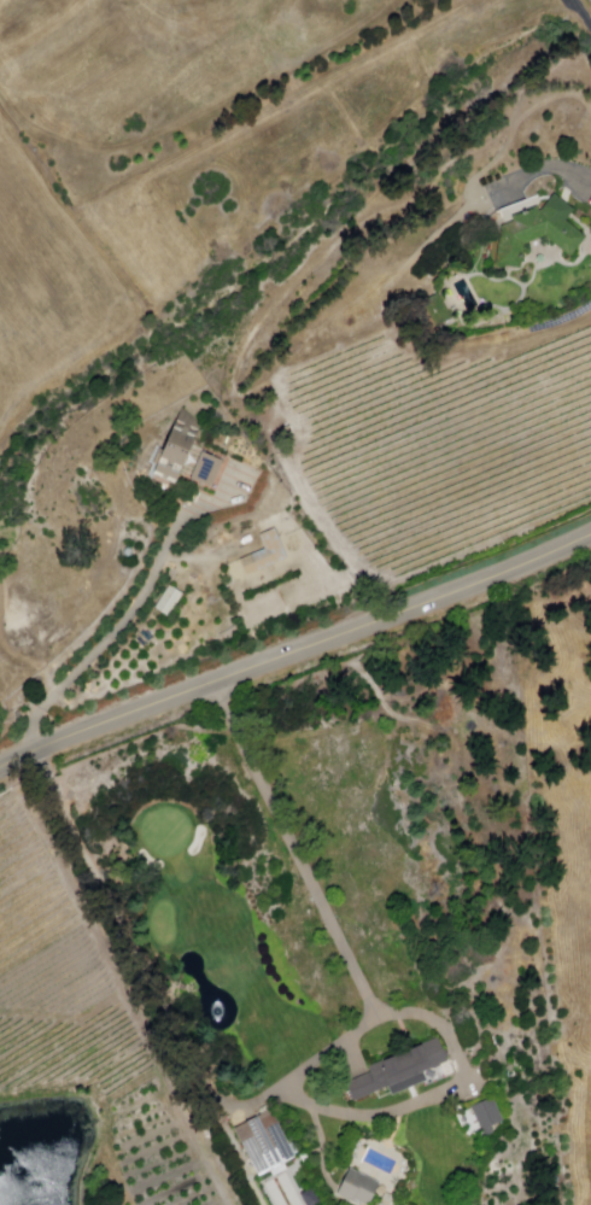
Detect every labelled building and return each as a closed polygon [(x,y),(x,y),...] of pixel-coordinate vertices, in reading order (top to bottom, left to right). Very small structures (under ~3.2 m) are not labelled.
[(435,329),(423,304),(440,296),(452,321),(435,329)] [(181,411),(207,422),(181,482),(156,470),(181,411)] [(206,451),(226,460),(213,489),(194,480),(206,451)] [(277,527),(292,556),(248,578),(241,562),(254,556),(251,549),(259,545),(256,538),(277,527)] [(185,596),(171,587),(157,608),(171,618),(185,596)] [(373,1072),(347,1084),(358,1106),(450,1063),(438,1039),(415,1049),(416,1053),(399,1061),(396,1055),(371,1067),(373,1072)] [(496,1099),(474,1109),(487,1140),(496,1136),(492,1130),(508,1123),(496,1099)] [(259,1175),(235,1128),(270,1110),(294,1157),(259,1175)] [(382,1184),(372,1204),(357,1204),(339,1195),(351,1169),(382,1184)] [(321,1204),(318,1204),(307,1204),(302,1194),(314,1188),(321,1204)]
